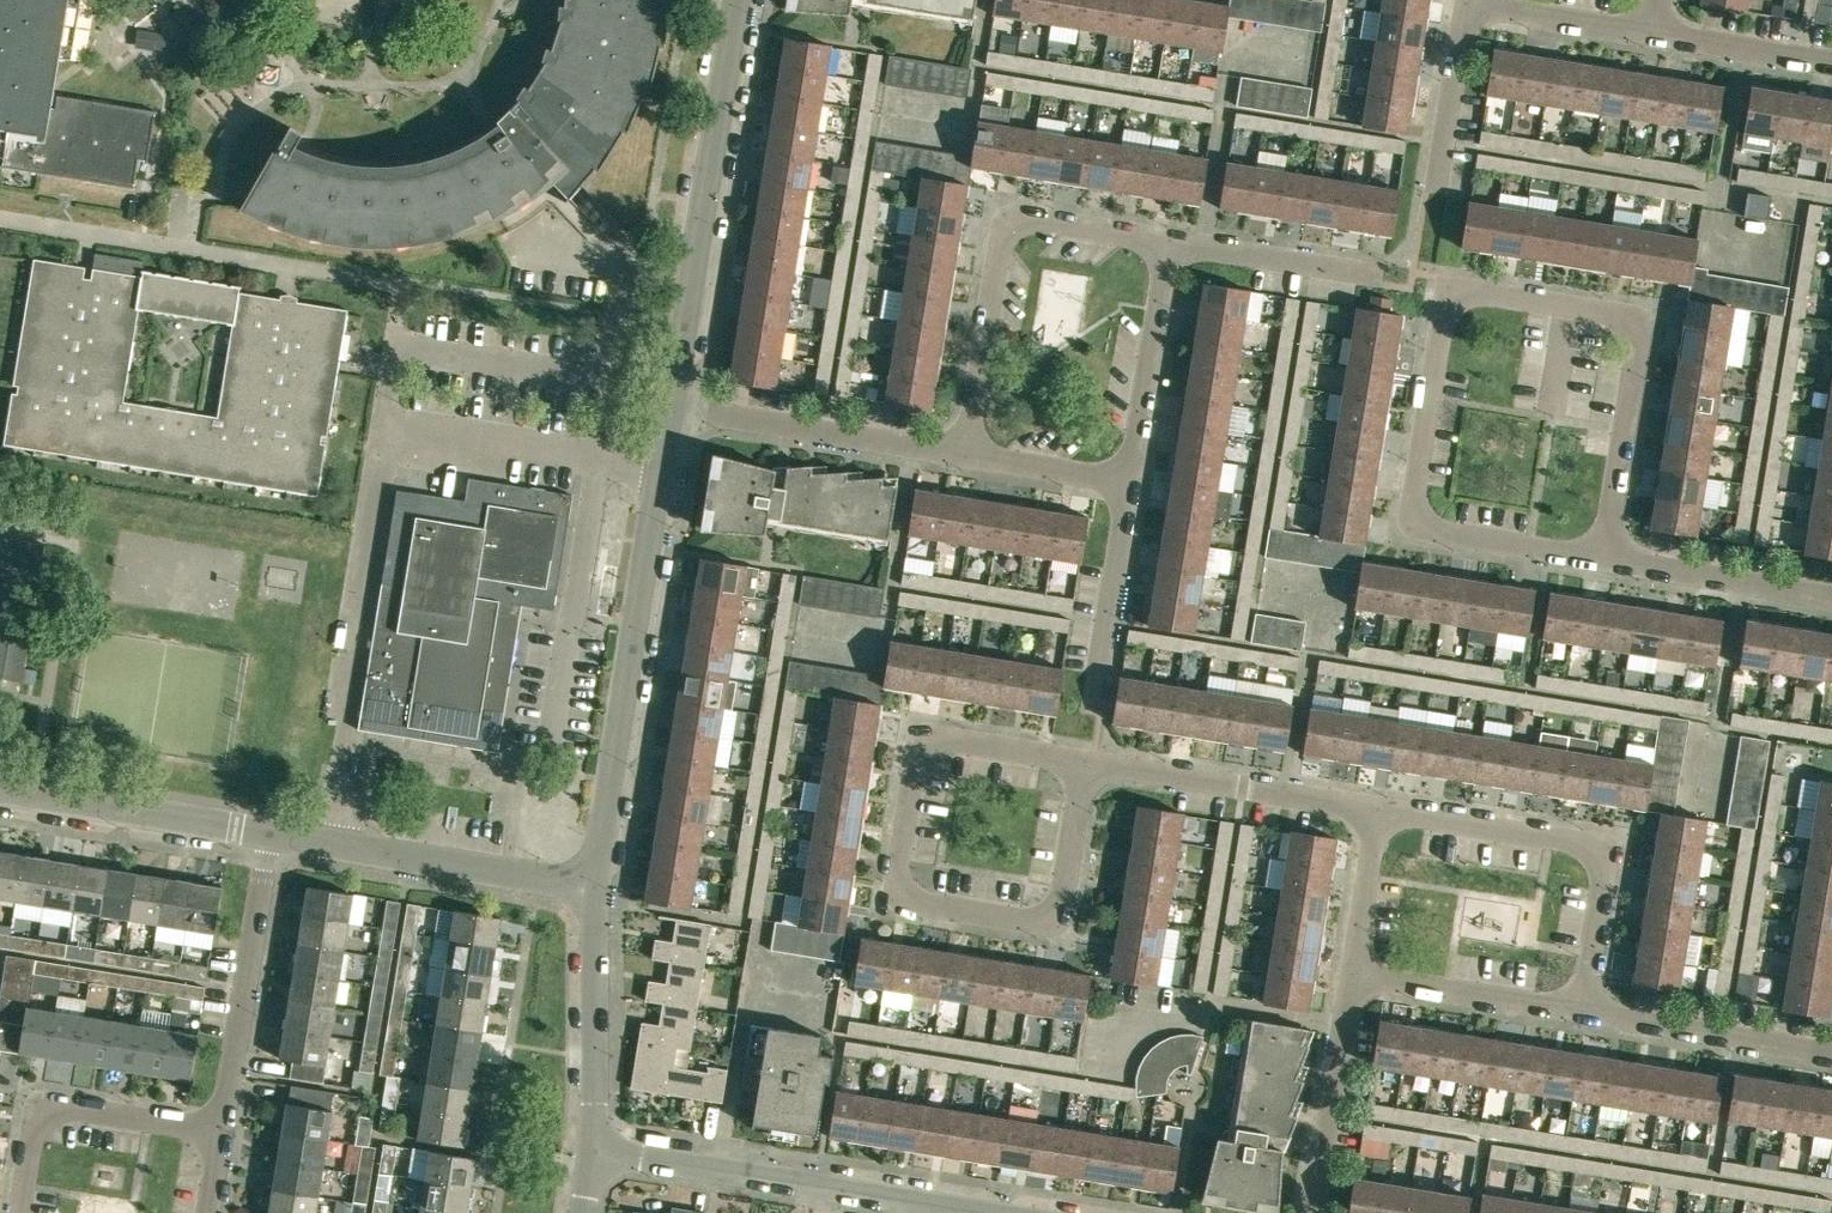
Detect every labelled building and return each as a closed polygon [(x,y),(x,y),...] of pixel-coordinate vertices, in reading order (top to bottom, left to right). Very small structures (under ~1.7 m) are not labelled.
[(3,158),(3,159),(2,165),(0,164),(0,166),(135,188),(135,187),(134,186),(136,169),(138,157),(146,159),(147,154),(147,155),(147,153),(148,144),(149,144),(154,110),(55,94),(53,107),(47,106),(55,56),(71,58),(80,0),(0,0),(0,156),(3,158)] [(564,6),(560,5),(558,19),(561,20),(552,49),(547,47),(542,61),(545,62),(529,88),(524,85),(517,97),(519,99),(497,121),(501,125),(496,129),(493,131),(481,139),(470,146),(455,152),(443,157),(430,161),(416,164),(403,166),(393,167),(386,168),(375,168),(367,167),(353,166),(345,165),(335,163),(326,160),(315,157),(303,152),(295,148),(303,133),(291,126),(244,207),(269,216),(267,221),(267,222),(309,231),(308,236),(308,237),(351,239),(351,244),(350,244),(351,245),(394,240),(394,245),(394,246),(436,234),(438,239),(437,239),(438,240),(477,221),(479,226),(480,227),(498,215),(516,203),(518,207),(519,208),(549,178),(567,197),(565,201),(566,202),(582,184),(595,168),(599,170),(624,131),(627,133),(645,90),(650,91),(661,46),(665,47),(669,0),(565,0),(564,6)] [(795,10),(850,14),(851,5),(864,7),(899,13),(919,16),(920,16),(936,19),(955,22),(972,24),(976,0),(797,0),(795,10)] [(994,15),(1023,20),(1026,0),(997,0),(994,15)] [(1023,20),(1051,24),(1055,0),(1026,0),(1023,20)] [(1051,24),(1080,29),(1085,0),(1055,0),(1051,24)] [(1114,0),(1085,0),(1080,29),(1109,33),(1114,0)] [(1109,33),(1137,38),(1143,0),(1114,0),(1109,33)] [(1137,38),(1166,42),(1173,0),(1143,0),(1137,38)] [(1202,1),(1199,0),(1173,0),(1166,42),(1194,47),(1202,1)] [(1244,0),(1232,0),(1231,5),(1229,17),(1241,18),(1244,0)] [(1258,0),(1244,0),(1241,18),(1255,21),(1258,0)] [(1272,0),(1258,0),(1255,21),(1268,23),(1272,0)] [(1268,23),(1281,25),(1285,0),(1272,0),(1268,23)] [(1300,0),(1285,0),(1281,25),(1296,27),(1300,0)] [(1310,29),(1315,0),(1312,0),(1300,0),(1296,27),(1310,29)] [(1326,2),(1315,0),(1310,29),(1322,31),(1326,2)] [(1381,12),(1427,19),(1430,0),(1382,0),(1381,12)] [(1749,0),(1701,0),(1701,4),(1747,11),(1749,0)] [(1782,16),(1795,18),(1798,0),(1785,0),(1782,16)] [(1802,20),(1816,22),(1819,0),(1805,0),(1802,20)] [(1224,51),(1229,17),(1231,5),(1202,1),(1194,47),(1224,51)] [(1333,4),(1329,32),(1342,35),(1347,6),(1333,4)] [(1376,40),(1423,47),(1427,19),(1381,12),(1376,40)] [(141,30),(139,46),(152,48),(154,32),(141,30)] [(1338,63),(1342,35),(1329,32),(1324,61),(1338,63)] [(1017,36),(1002,34),(999,51),(1015,53),(1017,36)] [(786,38),(782,66),(828,74),(833,45),(786,38)] [(1376,40),(1372,68),(1418,76),(1423,47),(1376,40)] [(1487,94),(1516,99),(1523,52),(1495,48),(1487,94)] [(869,51),(864,79),(878,82),(883,54),(869,51)] [(1523,52),(1516,99),(1544,103),(1552,57),(1523,52)] [(985,66),(1014,71),(1017,57),(987,53),(985,66)] [(886,83),(900,86),(904,57),(891,55),(886,83)] [(900,86),(913,88),(918,60),(904,57),(900,86)] [(1043,75),(1045,62),(1017,57),(1014,71),(1043,75)] [(1544,103),(1573,108),(1580,62),(1552,57),(1544,103)] [(913,88),(927,90),(931,62),(918,60),(913,88)] [(1324,61),(1320,89),(1333,92),(1338,63),(1324,61)] [(945,64),(931,62),(927,90),(940,92),(945,64)] [(1043,75),(1072,80),(1074,66),(1045,62),(1043,75)] [(1601,113),(1609,66),(1580,62),(1573,108),(1601,113)] [(940,92),(954,95),(958,66),(945,64),(940,92)] [(777,95),(824,102),(828,74),(782,66),(777,95)] [(972,69),(968,68),(958,66),(954,95),(967,97),(972,69)] [(1072,80),(1100,84),(1103,70),(1074,66),(1072,80)] [(1601,113),(1630,117),(1637,71),(1609,66),(1601,113)] [(1372,68),(1367,97),(1414,104),(1418,76),(1372,68)] [(1100,84),(1129,88),(1131,75),(1103,70),(1100,84)] [(1666,76),(1637,71),(1630,117),(1658,122),(1666,76)] [(1016,79),(987,75),(985,88),(1014,93),(1016,79)] [(1157,93),(1160,79),(1131,75),(1129,88),(1157,93)] [(1236,104),(1252,107),(1256,79),(1241,76),(1236,104)] [(1658,122),(1687,127),(1695,80),(1666,76),(1658,122)] [(878,82),(864,79),(860,108),(874,110),(878,82)] [(1016,79),(1014,93),(1042,97),(1044,84),(1016,79)] [(1157,93),(1186,97),(1188,84),(1160,79),(1157,93)] [(1271,81),(1256,79),(1252,107),(1266,109),(1271,81)] [(1687,127),(1716,131),(1723,85),(1695,80),(1687,127)] [(1285,83),(1271,81),(1266,109),(1280,112),(1285,83)] [(1299,86),(1285,83),(1280,112),(1295,114),(1299,86)] [(1042,97),(1071,101),(1073,88),(1044,84),(1042,97)] [(1217,88),(1188,84),(1186,97),(1214,102),(1217,88)] [(1752,85),(1744,132),(1773,136),(1781,90),(1752,85)] [(1299,86),(1295,114),(1308,116),(1313,88),(1299,86)] [(1073,88),(1071,101),(1099,106),(1101,93),(1073,88)] [(1329,120),(1333,92),(1320,89),(1315,118),(1329,120)] [(1773,136),(1802,141),(1809,94),(1781,90),(1773,136)] [(1099,106),(1127,110),(1129,97),(1101,93),(1099,106)] [(1809,94),(1802,141),(1830,146),(1831,136),(1831,98),(1809,94)] [(777,95),(772,123),(819,131),(824,102),(777,95)] [(1129,97),(1127,110),(1155,115),(1158,102),(1129,97)] [(1367,97),(1363,126),(1409,133),(1414,104),(1367,97)] [(1158,102),(1155,115),(1184,119),(1186,106),(1158,102)] [(1012,108),(982,104),(974,156),(972,167),(1001,172),(1009,125),(1012,108)] [(1213,124),(1215,110),(1186,106),(1184,119),(1213,124)] [(874,110),(860,108),(855,136),(869,139),(874,110)] [(1264,118),(1235,114),(1233,127),(1262,131),(1264,118)] [(1264,118),(1262,131),(1291,136),(1293,123),(1264,118)] [(772,123),(768,152),(814,159),(819,131),(772,123)] [(1293,123),(1291,136),(1319,140),(1321,127),(1314,126),(1293,123)] [(1001,172),(1030,177),(1037,130),(1009,125),(1001,172)] [(1319,140),(1348,144),(1350,131),(1321,127),(1319,140)] [(1481,129),(1479,143),(1508,148),(1510,134),(1481,129)] [(1030,177),(1058,181),(1065,135),(1037,130),(1030,177)] [(1350,131),(1348,144),(1378,149),(1380,136),(1350,131)] [(1508,148),(1536,153),(1538,139),(1510,134),(1508,148)] [(1065,135),(1058,181),(1086,186),(1094,139),(1065,135)] [(869,139),(855,136),(850,165),(865,167),(869,139)] [(1405,153),(1407,140),(1380,136),(1378,149),(1405,153)] [(1086,186),(1114,190),(1122,144),(1094,139),(1086,186)] [(1565,157),(1567,144),(1538,139),(1536,153),(1565,157)] [(886,172),(890,143),(877,141),(872,169),(886,172)] [(904,145),(890,143),(886,172),(900,174),(904,145)] [(1143,195),(1150,148),(1122,144),(1114,190),(1143,195)] [(1565,157),(1593,162),(1595,149),(1567,144),(1565,157)] [(919,147),(904,145),(900,174),(914,176),(919,147)] [(923,177),(928,178),(933,150),(919,147),(914,176),(923,178),(923,177)] [(1143,195),(1171,200),(1179,153),(1150,148),(1143,195)] [(1593,162),(1622,167),(1624,154),(1595,149),(1593,162)] [(947,152),(933,150),(928,178),(942,180),(947,152)] [(1476,164),(1505,169),(1507,156),(1478,150),(1476,164)] [(763,180),(810,188),(814,159),(768,152),(763,180)] [(956,183),(961,154),(947,152),(942,180),(956,183)] [(1200,204),(1208,158),(1179,153),(1171,200),(1200,204)] [(974,156),(961,154),(956,183),(970,185),(972,167),(974,156)] [(1650,172),(1652,159),(1624,154),(1622,167),(1650,172)] [(1533,174),(1536,161),(1507,156),(1505,169),(1533,174)] [(1650,172),(1679,176),(1681,165),(1652,159),(1650,172)] [(1220,208),(1249,212),(1257,165),(1228,161),(1220,208)] [(1536,161),(1533,174),(1562,179),(1564,165),(1536,161)] [(850,165),(846,194),(860,196),(865,167),(850,165)] [(1285,170),(1257,165),(1249,212),(1278,217),(1285,170)] [(1562,179),(1590,183),(1592,170),(1564,165),(1562,179)] [(1710,170),(1681,165),(1679,176),(1708,181),(1710,170)] [(1736,183),(1765,187),(1767,171),(1739,166),(1736,183)] [(884,182),(886,172),(872,169),(868,197),(881,199),(884,182)] [(1278,217),(1307,222),(1314,174),(1285,170),(1278,217)] [(1592,170),(1590,183),(1618,188),(1621,175),(1592,170)] [(1794,191),(1796,176),(1767,171),(1765,187),(1794,191)] [(1307,222),(1336,226),(1343,179),(1314,174),(1307,222)] [(1618,188),(1647,193),(1649,180),(1621,175),(1618,188)] [(1794,191),(1822,196),(1825,180),(1796,176),(1794,191)] [(942,180),(928,178),(923,177),(923,178),(918,205),(965,213),(970,185),(956,183),(942,180)] [(1336,226),(1364,231),(1372,184),(1343,179),(1336,226)] [(763,180),(759,209),(805,216),(810,188),(763,180)] [(1647,193),(1676,198),(1679,185),(1649,180),(1647,193)] [(1825,180),(1822,196),(1831,197),(1831,182),(1825,180)] [(1393,236),(1401,188),(1372,184),(1364,231),(1393,236)] [(1704,203),(1706,190),(1679,185),(1676,198),(1704,203)] [(1769,219),(1772,196),(1749,192),(1745,215),(1769,219)] [(841,222),(856,224),(860,196),(846,194),(841,222)] [(877,227),(881,199),(868,197),(863,225),(877,227)] [(1491,251),(1499,204),(1470,200),(1463,246),(1491,251)] [(1819,233),(1823,205),(1810,203),(1805,230),(1819,233)] [(1527,209),(1499,204),(1491,251),(1519,256),(1527,209)] [(965,213),(918,205),(914,234),(960,241),(965,213)] [(759,209),(754,237),(801,245),(805,216),(759,209)] [(1556,214),(1527,209),(1519,256),(1548,260),(1556,214)] [(1584,218),(1556,214),(1548,260),(1576,265),(1584,218)] [(1576,265),(1605,269),(1612,223),(1584,218),(1576,265)] [(836,251),(851,253),(856,224),(841,222),(836,251)] [(1641,227),(1612,223),(1605,269),(1633,274),(1641,227)] [(872,256),(877,227),(863,225),(859,254),(872,256)] [(1633,274),(1663,279),(1670,232),(1641,227),(1633,274)] [(1814,261),(1819,233),(1805,230),(1801,259),(1814,261)] [(1699,237),(1670,232),(1663,279),(1691,284),(1694,265),(1699,237)] [(956,269),(960,241),(914,234),(909,262),(956,269)] [(754,237),(749,266),(796,273),(801,245),(754,237)] [(836,251),(832,279),(847,282),(851,253),(836,251)] [(240,288),(240,286),(141,271),(143,261),(94,253),(90,280),(82,279),(84,268),(32,260),(12,386),(18,387),(16,394),(11,393),(3,445),(317,495),(325,443),(320,442),(321,435),(326,436),(346,309),(296,301),(295,308),(278,305),(279,299),(238,292),(238,287),(240,288)] [(1801,259),(1796,287),(1810,289),(1814,261),(1801,259)] [(956,269),(909,262),(905,290),(951,298),(956,269)] [(1691,284),(1689,298),(1703,300),(1707,272),(1708,268),(1694,265),(1691,284)] [(796,273),(749,266),(745,294),(792,302),(796,273)] [(1707,272),(1703,300),(1717,303),(1721,275),(1707,272)] [(1721,275),(1717,303),(1730,305),(1735,277),(1721,275)] [(1730,305),(1735,306),(1743,307),(1748,279),(1735,277),(1730,305)] [(827,308),(842,310),(847,282),(832,279),(827,308)] [(1743,307),(1758,310),(1762,281),(1748,279),(1743,307)] [(1758,310),(1771,312),(1776,284),(1762,281),(1758,310)] [(1246,318),(1251,290),(1205,282),(1200,311),(1246,318)] [(1790,286),(1776,284),(1771,312),(1785,314),(1790,286)] [(1805,318),(1810,289),(1796,287),(1792,316),(1805,318)] [(947,326),(951,298),(905,290),(900,318),(947,326)] [(745,294),(740,323),(787,331),(792,302),(745,294)] [(1371,310),(1390,313),(1392,299),(1373,296),(1371,310)] [(1296,327),(1300,299),(1287,297),(1282,324),(1296,327)] [(1717,303),(1703,300),(1689,298),(1684,326),(1731,333),(1735,306),(1730,305),(1717,303)] [(1307,300),(1303,328),(1316,330),(1321,302),(1307,300)] [(827,308),(822,336),(838,339),(842,310),(827,308)] [(1357,308),(1352,336),(1399,344),(1404,315),(1390,313),(1371,310),(1357,308)] [(858,341),(863,312),(849,310),(845,338),(858,341)] [(1200,311),(1195,339),(1242,347),(1246,318),(1200,311)] [(1781,341),(1785,314),(1771,312),(1767,339),(1781,341)] [(942,354),(947,326),(900,318),(895,347),(942,354)] [(782,359),(787,331),(740,323),(736,352),(782,359)] [(1278,353),(1291,355),(1296,327),(1282,324),(1278,353)] [(1726,361),(1731,333),(1684,326),(1680,354),(1726,361)] [(1303,328),(1298,355),(1311,358),(1316,330),(1303,328)] [(818,365),(833,367),(838,339),(822,336),(822,337),(814,336),(812,350),(820,352),(818,365)] [(1352,336),(1348,364),(1395,371),(1399,344),(1352,336)] [(845,338),(840,367),(854,369),(858,341),(845,338)] [(1195,339),(1191,368),(1237,376),(1242,347),(1195,339)] [(1767,339),(1762,367),(1776,369),(1781,341),(1767,339)] [(891,375),(937,383),(942,354),(895,347),(891,375)] [(778,388),(782,359),(736,352),(731,380),(778,388)] [(1286,383),(1291,355),(1278,353),(1273,381),(1286,383)] [(1675,382),(1722,389),(1726,361),(1680,354),(1675,382)] [(1348,364),(1343,392),(1390,400),(1395,371),(1348,364)] [(818,365),(813,393),(829,396),(833,367),(818,365)] [(849,399),(854,369),(840,367),(835,397),(849,399)] [(1771,398),(1776,369),(1762,367),(1758,395),(1771,398)] [(1186,397),(1233,404),(1237,376),(1191,368),(1186,397)] [(932,413),(937,383),(891,375),(886,405),(932,413)] [(1286,383),(1273,381),(1268,410),(1281,412),(1286,383)] [(1717,419),(1722,389),(1675,382),(1670,411),(1717,419)] [(764,391),(762,400),(771,401),(772,392),(764,391)] [(1827,393),(1813,391),(1811,405),(1825,407),(1827,393)] [(1390,400),(1343,392),(1339,420),(1386,428),(1390,400)] [(1758,395),(1753,424),(1767,427),(1771,398),(1758,395)] [(1186,397),(1182,425),(1228,433),(1233,404),(1186,397)] [(1831,439),(1831,410),(1828,409),(1823,438),(1831,439)] [(1712,447),(1717,419),(1670,411),(1666,439),(1712,447)] [(1339,420),(1334,450),(1381,457),(1386,428),(1339,420)] [(1762,455),(1767,427),(1753,424),(1749,453),(1762,455)] [(1228,433),(1182,425),(1177,454),(1223,461),(1228,433)] [(1276,440),(1264,438),(1259,467),(1272,469),(1276,440)] [(1823,438),(1819,466),(1831,468),(1831,439),(1823,438)] [(1666,439),(1661,467),(1708,475),(1712,447),(1666,439)] [(1376,485),(1381,457),(1334,450),(1329,478),(1376,485)] [(1749,453),(1744,481),(1758,483),(1762,455),(1749,453)] [(1177,454),(1172,482),(1219,490),(1223,461),(1177,454)] [(882,479),(863,480),(845,481),(845,474),(847,474),(846,472),(810,475),(809,468),(811,468),(811,466),(789,468),(788,476),(775,474),(775,470),(722,456),(722,457),(719,475),(711,474),(705,508),(714,509),(710,528),(710,529),(764,534),(766,525),(887,545),(897,486),(880,487),(880,480),(882,480),(882,479)] [(1769,458),(1764,486),(1778,488),(1782,460),(1769,458)] [(1819,466),(1814,494),(1831,497),(1831,468),(1819,466)] [(1254,495),(1267,498),(1272,469),(1259,467),(1254,495)] [(1703,504),(1708,475),(1661,467),(1656,496),(1703,504)] [(1280,470),(1275,498),(1288,500),(1292,472),(1280,470)] [(489,504),(493,481),(469,477),(465,500),(489,504)] [(1329,478),(1325,506),(1372,514),(1376,485),(1329,478)] [(489,504),(465,500),(397,489),(375,626),(492,646),(500,601),(522,604),(543,608),(558,517),(568,519),(572,494),(493,481),(489,504)] [(1744,481),(1739,510),(1753,513),(1758,483),(1744,481)] [(1219,490),(1172,482),(1168,511),(1214,518),(1219,490)] [(1764,486),(1760,514),(1773,516),(1778,488),(1764,486)] [(946,492),(917,487),(909,535),(938,540),(946,492)] [(974,497),(946,492),(938,540),(966,544),(974,497)] [(1831,527),(1831,497),(1814,494),(1809,523),(1831,527)] [(1267,498),(1254,495),(1249,524),(1262,526),(1267,498)] [(1652,526),(1698,533),(1703,504),(1656,496),(1652,526)] [(1003,502),(974,497),(966,544),(995,549),(1003,502)] [(1275,498),(1270,527),(1283,529),(1288,500),(1275,498)] [(995,549),(1023,554),(1031,507),(1003,502),(995,549)] [(1340,538),(1354,541),(1367,543),(1372,514),(1325,506),(1320,535),(1326,536),(1340,538)] [(1060,511),(1031,507),(1023,554),(1052,559),(1060,511)] [(1748,541),(1753,513),(1739,510),(1735,539),(1748,541)] [(1052,559),(1080,564),(1088,516),(1060,511),(1052,559)] [(1168,511),(1163,539),(1210,547),(1214,518),(1168,511)] [(1809,523),(1805,551),(1831,556),(1831,527),(1809,523)] [(1245,552),(1258,555),(1262,526),(1249,524),(1245,552)] [(1266,556),(1279,558),(1284,529),(1283,529),(1270,527),(1266,556)] [(1297,531),(1284,529),(1279,558),(1293,560),(1297,531)] [(1293,560),(1307,563),(1312,534),(1297,531),(1293,560)] [(1321,565),(1326,536),(1320,535),(1312,534),(1307,563),(1321,565)] [(34,610),(44,541),(0,535),(0,676),(23,679),(34,610)] [(1335,567),(1340,538),(1326,536),(1321,565),(1335,567)] [(1349,569),(1354,541),(1340,538),(1335,567),(1349,569)] [(1163,539),(1158,568),(1205,575),(1210,547),(1163,539)] [(1349,569),(1362,572),(1364,561),(1367,543),(1354,541),(1349,569)] [(1225,579),(1239,581),(1253,583),(1258,555),(1245,552),(1230,550),(1225,579)] [(759,567),(748,565),(700,557),(696,586),(743,594),(754,596),(759,567)] [(1356,607),(1383,611),(1390,565),(1364,561),(1362,572),(1356,607)] [(1412,616),(1419,570),(1390,565),(1383,611),(1412,616)] [(1158,568),(1154,596),(1200,604),(1205,575),(1158,568)] [(929,588),(932,574),(903,569),(901,583),(929,588)] [(1412,616),(1440,621),(1447,575),(1419,570),(1412,616)] [(796,573),(783,571),(778,600),(792,602),(796,573)] [(799,603),(812,605),(816,576),(804,574),(799,603)] [(932,574),(929,588),(958,593),(960,579),(932,574)] [(1468,625),(1475,579),(1447,575),(1440,621),(1468,625)] [(816,576),(812,605),(825,607),(830,578),(816,576)] [(825,607),(839,610),(844,581),(830,578),(825,607)] [(987,597),(989,584),(960,579),(958,593),(987,597)] [(1468,625),(1497,630),(1504,584),(1475,579),(1468,625)] [(844,581),(839,610),(853,612),(858,583),(844,581)] [(1253,583),(1239,581),(1234,609),(1249,612),(1253,583)] [(853,612),(867,614),(872,585),(858,583),(853,612)] [(1015,602),(1017,589),(989,584),(987,597),(1015,602)] [(1535,589),(1504,584),(1497,630),(1527,635),(1535,589)] [(886,587),(872,585),(867,614),(881,616),(886,587)] [(696,586),(691,615),(738,622),(743,594),(696,586)] [(1017,589),(1015,602),(1044,607),(1046,593),(1017,589)] [(1571,642),(1579,596),(1550,591),(1543,638),(1571,642)] [(929,596),(900,592),(898,603),(927,608),(929,596)] [(1073,612),(1075,598),(1046,593),(1044,607),(1073,612)] [(929,596),(927,608),(955,613),(957,601),(929,596)] [(1200,604),(1154,596),(1149,625),(1196,632),(1200,604)] [(1571,642),(1600,647),(1608,600),(1579,596),(1571,642)] [(787,630),(792,602),(778,600),(774,628),(787,630)] [(1600,647),(1629,651),(1636,605),(1608,600),(1600,647)] [(986,605),(957,601),(955,613),(984,618),(986,605)] [(984,618),(1012,622),(1014,609),(986,605),(984,618)] [(1658,656),(1665,610),(1636,605),(1629,651),(1658,656)] [(1043,614),(1014,609),(1012,622),(1040,627),(1043,614)] [(1249,612),(1234,609),(1230,638),(1244,640),(1249,612)] [(1658,656),(1686,661),(1694,614),(1665,610),(1658,656)] [(1273,644),(1277,616),(1257,613),(1252,641),(1273,644)] [(1043,614),(1040,627),(1070,632),(1072,619),(1043,614)] [(1723,619),(1694,614),(1686,661),(1715,665),(1723,619)] [(738,622),(691,615),(686,644),(734,652),(738,622)] [(1291,618),(1277,616),(1273,644),(1287,647),(1291,618)] [(1306,621),(1291,618),(1287,647),(1302,649),(1306,621)] [(1740,665),(1768,669),(1776,623),(1747,618),(1740,665)] [(1768,669),(1797,674),(1805,627),(1776,623),(1768,669)] [(375,626),(371,649),(488,668),(492,646),(375,626)] [(1155,647),(1157,632),(1129,627),(1127,642),(1155,647)] [(1797,674),(1826,678),(1831,640),(1831,632),(1805,627),(1797,674)] [(782,660),(787,630),(774,628),(769,657),(782,660)] [(1183,651),(1186,637),(1157,632),(1155,647),(1183,651)] [(1214,642),(1186,637),(1183,651),(1212,656),(1214,642)] [(913,691),(921,644),(892,639),(886,674),(885,686),(913,691)] [(1212,656),(1240,661),(1242,647),(1214,642),(1212,656)] [(686,644),(682,672),(729,679),(734,652),(686,644)] [(950,648),(921,644),(913,691),(942,696),(950,648)] [(1348,658),(1374,662),(1377,649),(1350,644),(1348,658)] [(1269,665),(1271,651),(1242,647),(1240,661),(1269,665)] [(978,653),(950,648),(942,696),(970,700),(978,653)] [(371,649),(367,672),(485,691),(488,668),(371,649)] [(1374,662),(1403,667),(1406,653),(1377,649),(1374,662)] [(1300,657),(1271,651),(1269,665),(1298,670),(1300,657)] [(999,705),(1006,657),(978,653),(970,700),(999,705)] [(1403,667),(1431,671),(1434,658),(1406,653),(1403,667)] [(778,687),(782,660),(769,657),(765,685),(778,687)] [(1035,662),(1006,657),(999,705),(1027,709),(1035,662)] [(1431,671),(1460,676),(1462,662),(1434,658),(1431,671)] [(796,691),(801,661),(790,659),(785,689),(796,691)] [(1317,673),(1345,677),(1347,664),(1319,660),(1317,673)] [(815,663),(801,661),(796,691),(798,691),(811,693),(815,663)] [(1027,709),(1057,714),(1065,667),(1035,662),(1027,709)] [(1489,681),(1491,667),(1462,662),(1460,676),(1489,681)] [(830,665),(815,663),(811,693),(825,695),(830,665)] [(1375,669),(1347,664),(1345,677),(1373,682),(1375,669)] [(825,695),(835,697),(840,698),(845,668),(830,665),(825,695)] [(25,667),(23,679),(35,681),(37,669),(25,667)] [(1489,681),(1520,686),(1522,672),(1491,667),(1489,681)] [(845,668),(840,698),(854,700),(860,670),(845,668)] [(1375,669),(1373,682),(1402,686),(1404,673),(1375,669)] [(875,673),(860,670),(854,700),(869,702),(875,673)] [(485,691),(367,672),(363,694),(481,714),(485,691)] [(740,681),(729,679),(682,672),(677,700),(725,708),(736,709),(740,681)] [(1563,692),(1566,677),(1537,672),(1534,688),(1563,692)] [(875,673),(869,702),(882,704),(885,686),(886,674),(875,673)] [(1432,678),(1404,673),(1402,686),(1430,691),(1432,678)] [(1122,675),(1114,722),(1142,726),(1149,680),(1122,675)] [(1566,677),(1563,692),(1592,697),(1595,682),(1566,677)] [(1461,682),(1432,678),(1430,691),(1459,696),(1461,682)] [(1178,685),(1149,680),(1142,726),(1171,731),(1178,685)] [(1461,682),(1459,696),(1487,700),(1489,687),(1461,682)] [(1592,697),(1621,702),(1623,686),(1595,682),(1592,697)] [(778,687),(765,685),(760,713),(774,715),(778,687)] [(1206,689),(1178,685),(1171,731),(1199,736),(1206,689)] [(1650,706),(1652,691),(1623,686),(1621,702),(1650,706)] [(1518,692),(1489,687),(1487,700),(1516,705),(1518,692)] [(785,689),(782,716),(794,718),(798,691),(796,691),(785,689)] [(1235,694),(1206,689),(1199,736),(1227,741),(1235,694)] [(1650,706),(1678,711),(1681,696),(1652,691),(1650,706)] [(1546,696),(1518,692),(1516,705),(1544,710),(1546,696)] [(358,729),(366,730),(405,736),(405,735),(406,726),(454,734),(454,733),(477,737),(481,714),(363,694),(358,729)] [(1227,741),(1256,745),(1263,699),(1235,694),(1227,741)] [(1546,696),(1544,710),(1573,715),(1575,701),(1546,696)] [(1708,700),(1681,696),(1678,711),(1706,715),(1708,700)] [(854,700),(840,698),(835,697),(830,724),(878,732),(882,704),(869,702),(854,700)] [(1293,704),(1263,699),(1256,745),(1286,750),(1293,704)] [(677,700),(673,729),(720,737),(725,708),(677,700)] [(1603,705),(1575,701),(1573,715),(1601,719),(1603,705)] [(1632,710),(1603,705),(1601,719),(1629,724),(1632,710)] [(1312,707),(1304,753),(1332,758),(1339,711),(1312,707)] [(1632,710),(1629,724),(1658,729),(1658,728),(1661,714),(1632,710)] [(1368,716),(1339,711),(1332,758),(1360,763),(1368,716)] [(1730,726),(1759,730),(1761,716),(1732,711),(1730,726)] [(755,742),(769,745),(774,715),(760,713),(755,742)] [(1661,714),(1658,728),(1686,733),(1688,719),(1661,714)] [(789,747),(794,718),(782,716),(778,745),(789,747)] [(1396,721),(1368,716),(1360,763),(1389,767),(1396,721)] [(1761,716),(1759,730),(1787,735),(1790,720),(1761,716)] [(1790,720),(1787,735),(1816,739),(1818,725),(1790,720)] [(1389,767),(1417,772),(1425,725),(1396,721),(1389,767)] [(830,724),(826,752),(873,760),(878,732),(830,724)] [(1453,730),(1425,725),(1417,772),(1446,776),(1453,730)] [(1818,725),(1816,739),(1831,742),(1831,727),(1818,725)] [(1658,729),(1656,742),(1684,746),(1686,733),(1658,728),(1658,729)] [(673,729),(668,757),(715,765),(720,737),(673,729)] [(1482,735),(1453,730),(1446,776),(1474,781),(1482,735)] [(1503,786),(1510,739),(1482,735),(1474,781),(1503,786)] [(1739,748),(1767,752),(1769,739),(1741,735),(1739,748)] [(1539,744),(1510,739),(1503,786),(1531,790),(1539,744)] [(755,742),(751,770),(765,773),(769,745),(755,742)] [(1654,756),(1682,760),(1684,746),(1656,742),(1654,756)] [(1567,749),(1539,744),(1531,790),(1560,795),(1567,749)] [(1739,748),(1737,760),(1765,765),(1767,752),(1739,748)] [(1567,749),(1560,795),(1588,800),(1596,753),(1567,749)] [(821,781),(868,788),(873,760),(826,752),(821,781)] [(1624,758),(1596,753),(1588,800),(1617,804),(1624,758)] [(1654,756),(1653,763),(1652,769),(1679,774),(1682,760),(1654,756)] [(715,765),(668,757),(664,786),(711,793),(715,765)] [(1653,763),(1624,758),(1617,804),(1645,809),(1647,797),(1649,783),(1652,769),(1653,763)] [(1765,765),(1737,760),(1735,773),(1763,777),(1765,765)] [(1677,788),(1679,774),(1652,769),(1649,783),(1677,788)] [(760,800),(765,773),(751,770),(746,798),(760,800)] [(1771,771),(1767,800),(1780,802),(1785,773),(1771,771)] [(774,773),(769,802),(780,803),(785,775),(774,773)] [(1735,773),(1733,785),(1761,790),(1763,777),(1735,773)] [(1815,808),(1831,811),(1831,781),(1820,779),(1815,808)] [(821,781),(817,809),(864,817),(868,788),(821,781)] [(1649,783),(1647,797),(1675,801),(1677,788),(1649,783)] [(1761,790),(1733,785),(1731,798),(1759,803),(1761,790)] [(664,786),(659,814),(706,822),(711,793),(664,786)] [(1647,797),(1645,809),(1661,812),(1673,814),(1675,801),(1647,797)] [(756,830),(760,800),(746,798),(741,827),(756,830)] [(1731,798),(1729,811),(1757,815),(1759,803),(1731,798)] [(769,802),(764,830),(776,832),(780,803),(769,802)] [(1182,841),(1186,813),(1139,805),(1134,833),(1182,841)] [(1815,808),(1810,836),(1831,840),(1831,811),(1815,808)] [(859,845),(864,817),(817,809),(812,838),(859,845)] [(1755,828),(1757,815),(1729,811),(1727,823),(1741,826),(1755,828)] [(1707,820),(1673,814),(1661,812),(1656,839),(1703,847),(1707,820)] [(706,822),(659,814),(655,841),(702,850),(706,822)] [(1218,847),(1231,849),(1236,821),(1222,819),(1218,847)] [(1251,852),(1255,824),(1242,822),(1237,850),(1251,852)] [(1751,854),(1755,828),(1741,826),(1737,852),(1751,854)] [(756,830),(741,827),(737,857),(751,859),(756,830)] [(760,858),(771,860),(776,832),(764,830),(760,858)] [(1292,831),(1288,858),(1334,866),(1338,838),(1292,831)] [(1177,869),(1182,841),(1134,833),(1130,861),(1177,869)] [(1810,836),(1806,864),(1831,869),(1831,840),(1810,836)] [(812,838),(807,866),(855,874),(859,845),(812,838)] [(1698,875),(1703,847),(1656,839),(1652,868),(1698,875)] [(655,841),(650,870),(697,878),(702,850),(655,841)] [(1231,849),(1218,847),(1213,875),(1227,877),(1231,849)] [(0,850),(0,899),(15,901),(23,853),(0,850)] [(1246,881),(1251,852),(1237,850),(1233,879),(1246,881)] [(1737,852),(1732,881),(1746,883),(1751,854),(1737,852)] [(52,858),(23,853),(15,901),(44,906),(52,858)] [(747,886),(751,859),(737,857),(732,884),(747,886)] [(72,910),(80,862),(52,858),(44,906),(72,910)] [(760,858),(755,887),(767,889),(771,860),(760,858)] [(1288,858),(1283,887),(1329,894),(1334,866),(1288,858)] [(1177,869),(1130,861),(1125,890),(1172,898),(1177,869)] [(108,867),(80,862),(72,910),(100,915),(108,867)] [(1801,893),(1831,898),(1831,869),(1806,864),(1801,893)] [(807,866),(803,894),(850,902),(855,874),(807,866)] [(137,872),(108,867),(100,915),(129,919),(137,872)] [(1652,868),(1647,896),(1694,904),(1698,875),(1652,868)] [(693,907),(697,878),(650,870),(645,900),(693,907)] [(165,876),(137,872),(129,919),(157,924),(165,876)] [(1227,877),(1213,875),(1208,903),(1222,906),(1227,877)] [(165,876),(157,924),(186,929),(193,881),(165,876)] [(1241,909),(1246,881),(1233,879),(1228,907),(1241,909)] [(222,885),(193,881),(186,929),(215,933),(222,885)] [(1741,912),(1746,883),(1732,881),(1728,909),(1741,912)] [(747,886),(732,884),(727,913),(742,915),(747,886)] [(1766,887),(1753,885),(1748,913),(1762,915),(1766,887)] [(355,893),(307,886),(302,915),(350,922),(355,893)] [(1283,887),(1278,915),(1324,923),(1329,894),(1283,887)] [(1168,926),(1172,898),(1125,890),(1120,918),(1168,926)] [(1801,893),(1797,921),(1831,927),(1831,898),(1801,893)] [(832,931),(845,933),(850,902),(803,894),(798,925),(803,925),(817,928),(832,931)] [(1689,932),(1694,904),(1647,896),(1642,925),(1689,932)] [(388,898),(383,928),(397,930),(401,900),(388,898)] [(404,931),(417,933),(422,903),(408,901),(404,931)] [(1222,906),(1208,903),(1203,932),(1217,934),(1222,906)] [(1228,907),(1223,936),(1237,938),(1241,909),(1228,907)] [(502,916),(455,909),(450,938),(497,945),(502,916)] [(1728,909),(1723,938),(1737,940),(1741,912),(1728,909)] [(1748,913),(1744,941),(1757,943),(1762,915),(1748,913)] [(345,951),(350,922),(302,915),(297,943),(345,951)] [(1324,923),(1278,915),(1274,944),(1320,952),(1324,923)] [(705,966),(712,923),(677,917),(673,940),(656,938),(653,957),(670,960),(705,966)] [(1168,926),(1120,918),(1115,949),(1163,957),(1168,926)] [(772,949),(784,951),(789,923),(776,921),(772,949)] [(1797,921),(1792,949),(1831,956),(1831,927),(1797,921)] [(798,925),(789,923),(784,951),(799,954),(803,925),(798,925)] [(814,956),(817,928),(803,925),(799,954),(814,956)] [(1638,953),(1684,961),(1689,932),(1642,925),(1638,953)] [(392,958),(397,930),(383,928),(379,956),(392,958)] [(828,959),(832,931),(817,928),(814,956),(828,959)] [(417,933),(404,931),(399,959),(412,961),(417,933)] [(840,961),(845,933),(832,931),(828,959),(840,961)] [(8,948),(10,934),(0,932),(0,947),(8,948)] [(1217,934),(1203,932),(1198,962),(1212,965),(1217,934)] [(10,934),(8,948),(36,953),(38,938),(10,934)] [(855,983),(884,988),(892,941),(863,936),(855,983)] [(1232,967),(1237,938),(1223,936),(1219,964),(1232,967)] [(38,938),(36,953),(64,957),(67,943),(38,938)] [(493,974),(497,945),(450,938),(446,966),(493,974)] [(1732,968),(1737,940),(1723,938),(1719,966),(1732,968)] [(892,941),(884,988),(913,992),(920,946),(892,941)] [(1744,941),(1739,970),(1753,972),(1757,943),(1744,941)] [(67,943),(64,957),(93,962),(95,948),(67,943)] [(297,943),(293,971),(341,979),(345,951),(297,943)] [(1274,944),(1269,973),(1315,980),(1320,952),(1274,944)] [(913,992),(941,997),(949,950),(920,946),(913,992)] [(93,962),(121,966),(123,952),(95,948),(93,962)] [(1158,985),(1163,957),(1115,949),(1111,976),(1120,978),(1158,985)] [(1792,949),(1788,977),(1831,985),(1831,956),(1792,949)] [(949,950),(941,997),(970,1001),(977,955),(949,950)] [(123,952),(121,966),(150,971),(152,957),(123,952)] [(1679,991),(1684,961),(1638,953),(1633,984),(1679,991)] [(7,955),(5,967),(34,972),(35,959),(7,955)] [(970,1001),(998,1006),(1006,959),(977,955),(970,1001)] [(379,956),(374,985),(388,987),(392,958),(379,956)] [(152,957),(150,971),(178,975),(180,962),(152,957)] [(34,973),(61,977),(64,964),(35,959),(34,972),(34,973)] [(412,961),(399,959),(395,987),(408,989),(422,992),(425,975),(410,973),(412,961)] [(1006,959),(998,1006),(1027,1011),(1034,964),(1006,959)] [(698,1008),(705,966),(670,960),(667,982),(649,979),(646,1000),(663,1003),(698,1008)] [(208,980),(210,966),(180,962),(178,975),(208,980)] [(1198,962),(1194,991),(1207,992),(1212,965),(1198,962)] [(61,977),(90,982),(92,968),(64,964),(61,977)] [(1027,1011),(1055,1015),(1063,969),(1034,964),(1027,1011)] [(1232,967),(1219,964),(1214,994),(1227,996),(1232,967)] [(446,966),(441,995),(488,1002),(493,974),(446,966)] [(1727,998),(1732,968),(1719,966),(1714,996),(1727,998)] [(5,967),(3,980),(32,985),(34,973),(34,972),(5,967)] [(120,973),(92,968),(90,982),(118,986),(120,973)] [(1083,1020),(1087,999),(1091,973),(1063,969),(1055,1015),(1083,1020)] [(1748,1001),(1753,972),(1739,970),(1734,999),(1748,1001)] [(336,1008),(341,979),(293,971),(288,1000),(336,1008)] [(118,986),(147,991),(149,978),(120,973),(118,986)] [(1310,1010),(1315,980),(1269,973),(1264,1002),(1310,1010)] [(1831,1000),(1831,985),(1788,977),(1783,1008),(1793,1010),(1830,1015),(1831,1000)] [(177,982),(149,978),(147,991),(175,995),(177,982)] [(32,985),(3,980),(1,993),(30,997),(32,985)] [(207,987),(177,982),(175,995),(205,1000),(207,987)] [(383,1015),(388,987),(374,985),(370,1013),(383,1015)] [(403,1018),(408,989),(395,987),(391,1016),(403,1018)] [(0,997),(0,1006),(26,1011),(27,1005),(29,1006),(30,997),(1,993),(0,997)] [(484,1031),(488,1002),(441,995),(436,1023),(484,1031)] [(331,1036),(336,1008),(288,1000),(283,1028),(331,1036)] [(691,1049),(698,1008),(663,1003),(660,1024),(642,1021),(639,1041),(670,1046),(691,1049)] [(24,1024),(20,1053),(49,1058),(56,1010),(29,1006),(27,1005),(26,1011),(24,1024)] [(24,1024),(26,1011),(0,1006),(0,1020),(24,1024)] [(49,1058),(77,1062),(85,1014),(56,1010),(49,1058)] [(170,1028),(163,1076),(192,1081),(199,1033),(185,1030),(188,1013),(173,1011),(170,1028)] [(370,1013),(366,1041),(379,1043),(383,1015),(370,1013)] [(85,1014),(77,1062),(106,1067),(113,1019),(85,1014)] [(386,1044),(398,1046),(403,1018),(391,1016),(386,1044)] [(106,1067),(134,1071),(142,1024),(113,1019),(106,1067)] [(876,1037),(878,1024),(849,1019),(847,1032),(876,1037)] [(1289,1137),(1297,1116),(1296,1116),(1295,1117),(1289,1115),(1303,1081),(1302,1080),(1301,1082),(1295,1079),(1309,1045),(1308,1045),(1307,1046),(1301,1044),(1307,1028),(1248,1019),(1245,1035),(1243,1049),(1239,1071),(1238,1071),(1235,1091),(1231,1118),(1227,1140),(1219,1138),(1205,1191),(1207,1192),(1207,1191),(1225,1194),(1224,1203),(1257,1208),(1259,1200),(1277,1203),(1278,1203),(1283,1149),(1279,1148),(1281,1135),(1289,1137)] [(1373,1066),(1402,1070),(1409,1024),(1380,1019),(1373,1066)] [(20,1053),(24,1024),(0,1020),(0,1050),(20,1053)] [(432,1051),(479,1059),(484,1031),(436,1023),(432,1051)] [(830,1083),(835,1056),(821,1054),(824,1035),(752,1023),(751,1030),(747,1056),(762,1059),(757,1089),(759,1090),(754,1123),(818,1134),(826,1082),(830,1083)] [(134,1071),(163,1076),(170,1028),(142,1024),(134,1071)] [(907,1029),(878,1024),(876,1037),(905,1042),(907,1029)] [(1409,1024),(1402,1070),(1430,1075),(1438,1029),(1409,1024)] [(279,1057),(327,1065),(331,1036),(283,1028),(279,1057)] [(935,1033),(907,1029),(905,1042),(933,1046),(935,1033)] [(1430,1075),(1458,1080),(1466,1033),(1438,1029),(1430,1075)] [(933,1046),(962,1051),(964,1038),(935,1033),(933,1046)] [(1494,1038),(1466,1033),(1458,1080),(1487,1084),(1494,1038)] [(1135,1087),(1151,1088),(1166,1089),(1167,1080),(1170,1074),(1175,1069),(1180,1066),(1187,1066),(1187,1074),(1191,1074),(1204,1037),(1193,1034),(1182,1034),(1171,1036),(1160,1041),(1151,1048),(1144,1056),(1139,1066),(1136,1077),(1135,1087)] [(992,1042),(964,1038),(962,1051),(990,1056),(992,1042)] [(1487,1084),(1515,1089),(1523,1042),(1494,1038),(1487,1084)] [(844,1054),(872,1058),(874,1045),(846,1040),(844,1054)] [(375,1072),(379,1043),(366,1041),(361,1070),(375,1072)] [(632,1087),(723,1102),(728,1069),(709,1066),(708,1071),(667,1065),(670,1046),(639,1041),(632,1087)] [(1021,1047),(992,1042),(990,1056),(1018,1061),(1021,1047)] [(1551,1047),(1523,1042),(1515,1089),(1543,1093),(1551,1047)] [(386,1044),(382,1072),(394,1074),(398,1046),(386,1044)] [(874,1045),(872,1058),(901,1063),(903,1050),(874,1045)] [(1018,1061),(1047,1065),(1049,1052),(1021,1047),(1018,1061)] [(1543,1093),(1572,1098),(1579,1052),(1551,1047),(1543,1093)] [(901,1063),(929,1068),(931,1055),(903,1050),(901,1063)] [(474,1087),(479,1059),(432,1051),(427,1080),(474,1087)] [(1077,1056),(1049,1052),(1047,1065),(1075,1070),(1077,1056)] [(1579,1052),(1572,1098),(1600,1103),(1608,1056),(1579,1052)] [(931,1055),(929,1068),(958,1072),(960,1059),(931,1055)] [(742,1087),(757,1089),(762,1059),(747,1056),(742,1087)] [(1600,1103),(1629,1107),(1636,1061),(1608,1056),(1600,1103)] [(958,1072),(986,1077),(988,1064),(960,1059),(958,1072)] [(1629,1107),(1657,1112),(1665,1065),(1636,1061),(1629,1107)] [(986,1077),(1015,1082),(1017,1069),(988,1064),(986,1077)] [(1657,1112),(1685,1116),(1693,1070),(1665,1065),(1657,1112)] [(1015,1082),(1043,1087),(1045,1073),(1017,1069),(1015,1082)] [(1693,1070),(1685,1116),(1715,1121),(1723,1075),(1693,1070)] [(401,1076),(394,1074),(382,1072),(381,1075),(385,1075),(381,1101),(396,1104),(401,1076)] [(1729,1119),(1756,1123),(1763,1077),(1736,1072),(1729,1119)] [(1073,1078),(1045,1073),(1043,1087),(1072,1091),(1074,1078),(1073,1078)] [(1763,1077),(1756,1123),(1784,1128),(1792,1081),(1763,1077)] [(1072,1091),(1100,1096),(1102,1083),(1074,1078),(1072,1091)] [(470,1116),(474,1087),(427,1080),(423,1108),(470,1116)] [(1784,1128),(1813,1133),(1820,1086),(1792,1081),(1784,1128)] [(1102,1083),(1100,1096),(1129,1101),(1131,1088),(1102,1083)] [(281,1132),(329,1140),(334,1110),(330,1110),(333,1091),(291,1084),(288,1103),(286,1102),(281,1132)] [(1820,1086),(1813,1133),(1831,1136),(1831,1088),(1820,1086)] [(830,1136),(858,1141),(866,1093),(838,1088),(830,1136)] [(895,1098),(866,1093),(858,1141),(887,1146),(895,1098)] [(895,1098),(887,1146),(915,1150),(923,1102),(895,1098)] [(392,1133),(396,1104),(381,1101),(377,1130),(392,1133)] [(952,1107),(923,1102),(915,1150),(944,1155),(952,1107)] [(1396,1106),(1368,1102),(1366,1115),(1394,1119),(1396,1106)] [(1396,1106),(1394,1119),(1422,1124),(1424,1111),(1396,1106)] [(980,1112),(952,1107),(944,1155),(972,1160),(980,1112)] [(465,1145),(470,1116),(423,1108),(418,1138),(465,1145)] [(1453,1115),(1424,1111),(1422,1124),(1450,1129),(1453,1115)] [(1001,1164),(1009,1117),(980,1112),(972,1160),(1001,1164)] [(352,1143),(359,1144),(367,1145),(371,1118),(356,1115),(352,1143)] [(1450,1129),(1479,1134),(1481,1120),(1453,1115),(1450,1129)] [(1037,1121),(1009,1117),(1001,1164),(1029,1169),(1037,1121)] [(1509,1125),(1481,1120),(1479,1134),(1507,1139),(1509,1125)] [(1066,1126),(1037,1121),(1029,1169),(1058,1174),(1066,1126)] [(1365,1122),(1363,1136),(1390,1140),(1392,1127),(1365,1122)] [(1507,1139),(1535,1143),(1538,1129),(1509,1125),(1507,1139)] [(1094,1131),(1066,1126),(1058,1174),(1086,1178),(1094,1131)] [(1392,1127),(1390,1140),(1419,1145),(1421,1132),(1392,1127)] [(1566,1134),(1538,1129),(1535,1143),(1564,1148),(1566,1134)] [(1115,1183),(1123,1135),(1094,1131),(1086,1178),(1115,1183)] [(324,1168),(329,1140),(281,1132),(277,1161),(324,1168)] [(1450,1137),(1421,1132),(1419,1145),(1448,1150),(1450,1137)] [(1564,1148),(1592,1153),(1594,1139),(1566,1134),(1564,1148)] [(1151,1140),(1123,1135),(1115,1183),(1144,1188),(1151,1140)] [(1448,1150),(1476,1155),(1477,1143),(1450,1137),(1448,1150)] [(1623,1143),(1594,1139),(1592,1153),(1620,1158),(1623,1143)] [(1180,1145),(1151,1140),(1144,1188),(1172,1193),(1180,1145)] [(398,1144),(382,1141),(377,1171),(393,1173),(398,1144)] [(1620,1158),(1649,1163),(1651,1148),(1623,1143),(1620,1158)] [(355,1173),(370,1175),(374,1146),(367,1145),(359,1144),(355,1173)] [(1489,1158),(1518,1163),(1520,1149),(1491,1145),(1489,1158)] [(1677,1167),(1679,1152),(1651,1148),(1649,1163),(1677,1167)] [(472,1186),(477,1157),(430,1149),(425,1178),(472,1186)] [(1548,1154),(1520,1149),(1518,1163),(1546,1167),(1548,1154)] [(1677,1167),(1706,1172),(1709,1157),(1679,1152),(1677,1167)] [(1546,1167),(1574,1172),(1576,1159),(1548,1154),(1546,1167)] [(1605,1163),(1576,1159),(1574,1172),(1603,1176),(1605,1163)] [(1721,1159),(1718,1174),(1747,1178),(1749,1164),(1721,1159)] [(277,1161),(272,1189),(320,1197),(324,1168),(277,1161)] [(1603,1176),(1631,1181),(1633,1168),(1605,1163),(1603,1176)] [(1749,1164),(1747,1178),(1776,1182),(1778,1168),(1749,1164)] [(1776,1182),(1805,1186),(1807,1173),(1778,1168),(1776,1182)] [(373,1199),(388,1202),(393,1173),(377,1171),(373,1199)] [(370,1175),(355,1173),(350,1201),(365,1204),(370,1175)] [(1831,1191),(1831,1178),(1807,1173),(1805,1186),(1831,1191)] [(1349,1212),(1379,1212),(1384,1181),(1355,1176),(1349,1212)] [(460,1212),(468,1212),(472,1186),(425,1178),(416,1177),(411,1205),(421,1207),(460,1212)] [(1384,1181),(1379,1212),(1408,1212),(1413,1185),(1384,1181)] [(1413,1185),(1408,1212),(1438,1212),(1442,1190),(1413,1185)] [(1776,1190),(1747,1185),(1745,1198),(1774,1203),(1776,1190)] [(320,1197),(272,1189),(268,1212),(317,1212),(320,1197)] [(1471,1195),(1442,1190),(1438,1212),(1468,1212),(1471,1195)] [(1774,1203),(1802,1207),(1804,1194),(1776,1190),(1774,1203)] [(1512,1197),(1484,1192),(1480,1212),(1510,1212),(1512,1197)] [(1804,1194),(1802,1207),(1830,1212),(1831,1201),(1831,1198),(1804,1194)] [(1512,1197),(1510,1212),(1539,1212),(1541,1202),(1512,1197)] [(343,1200),(336,1199),(334,1212),(341,1212),(343,1200)] [(373,1199),(371,1212),(386,1212),(388,1202),(373,1199)] [(365,1204),(350,1201),(349,1212),(364,1212),(365,1204)] [(1541,1202),(1539,1212),(1568,1212),(1569,1206),(1541,1202)]
